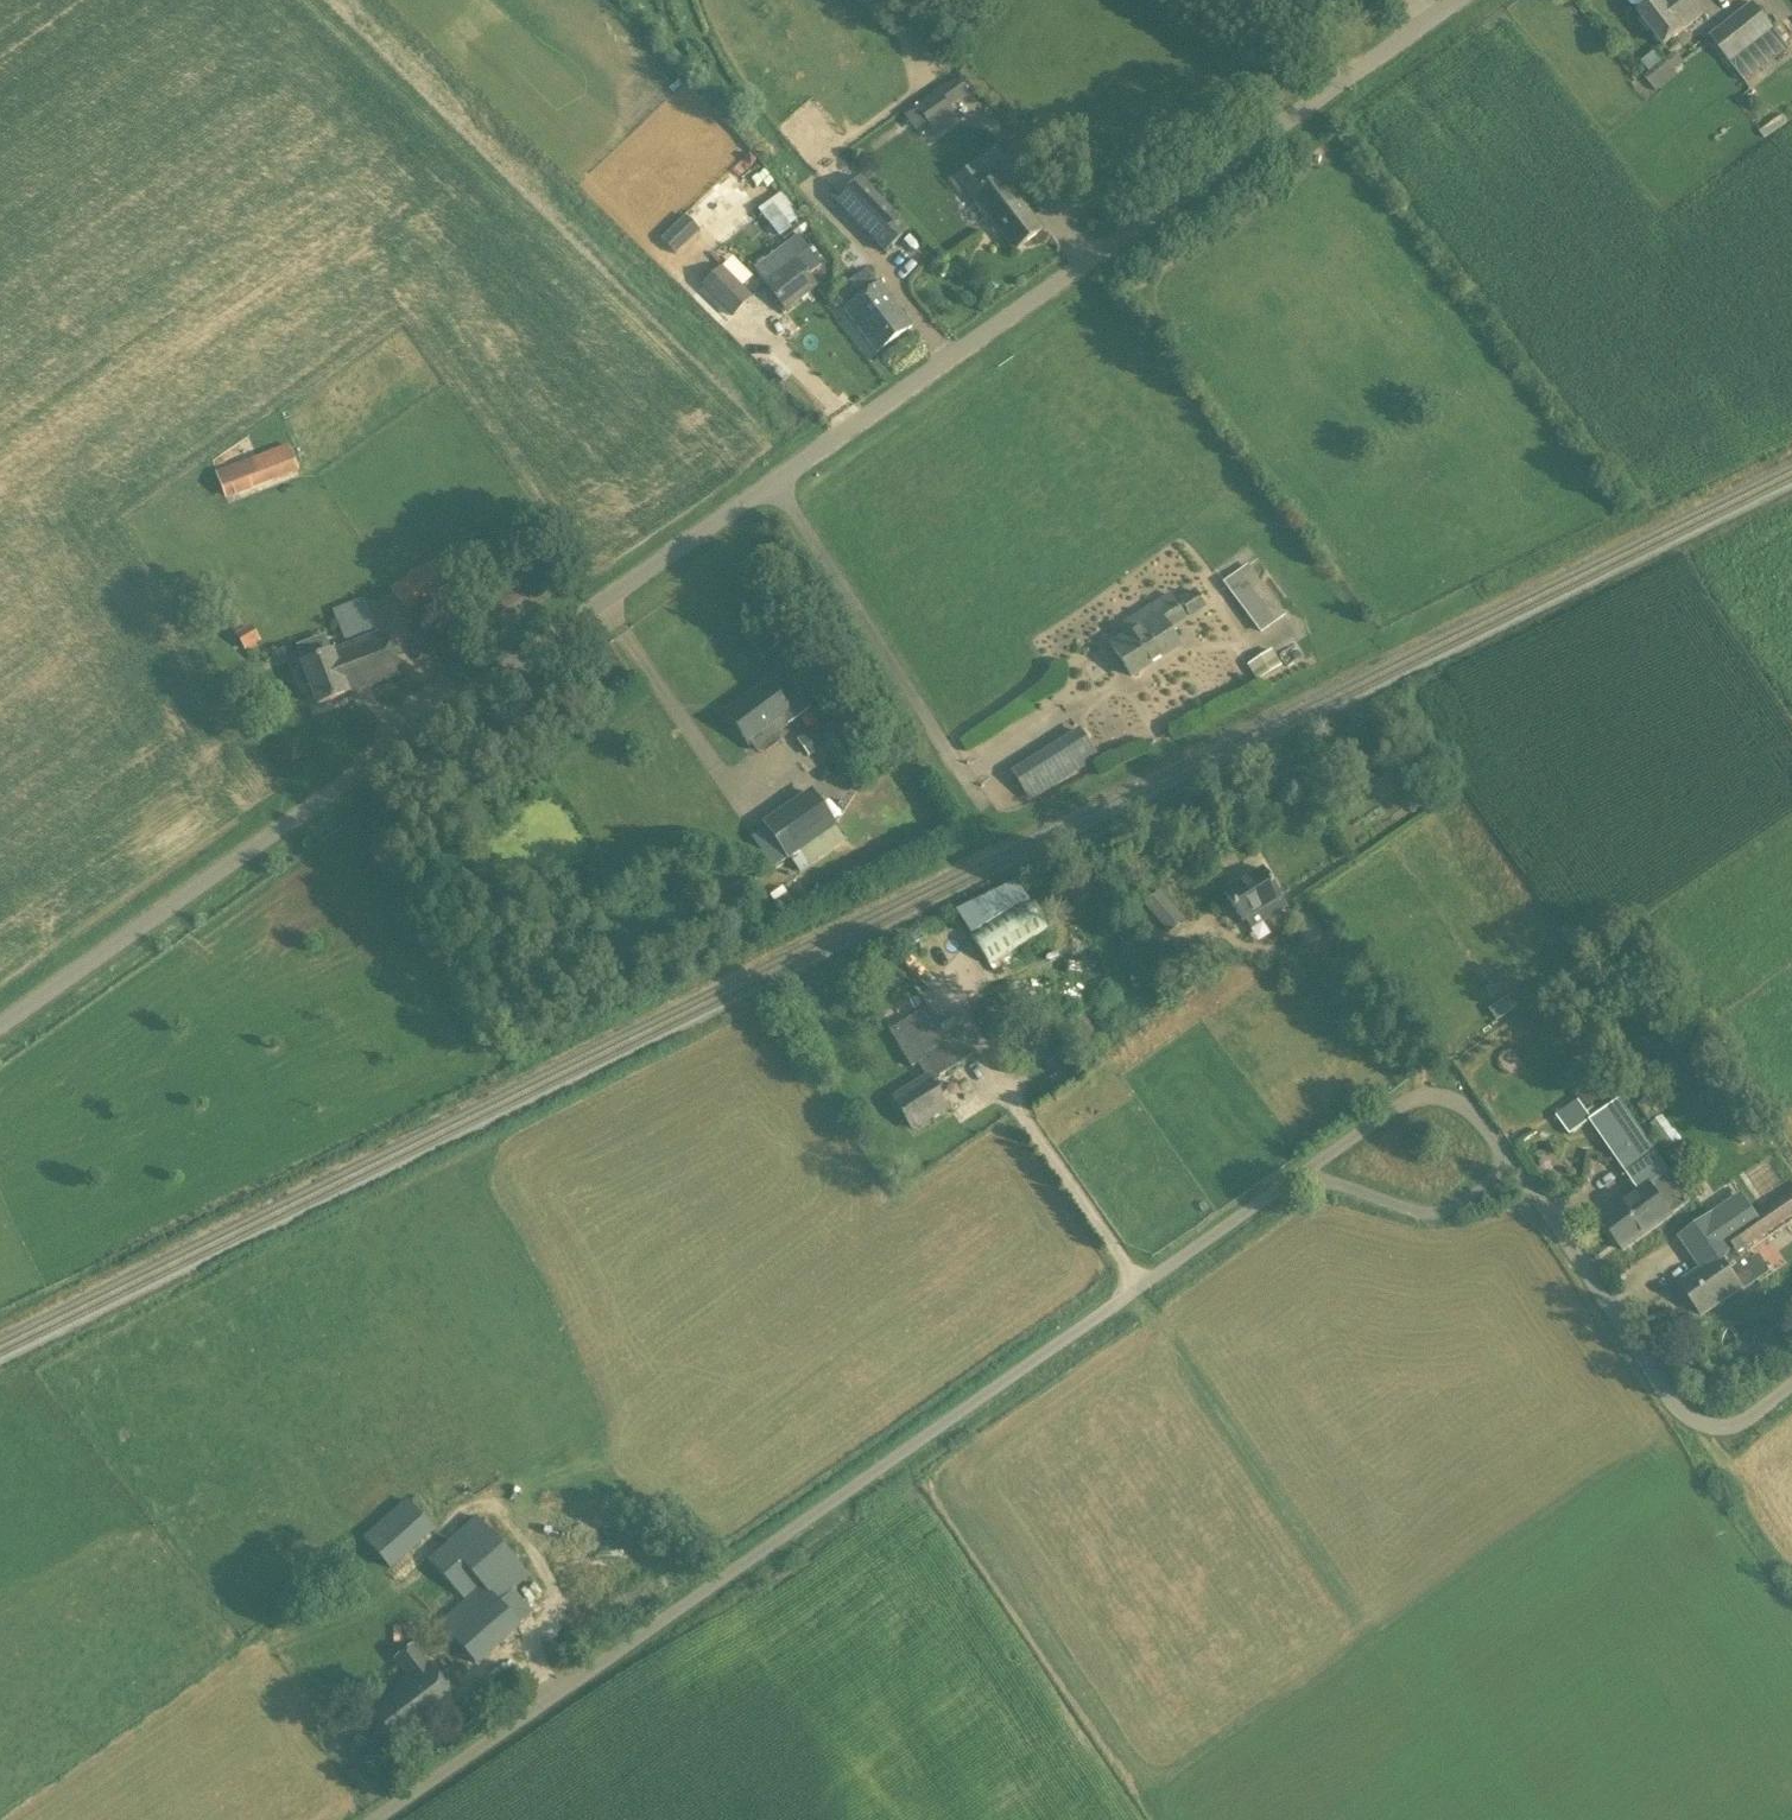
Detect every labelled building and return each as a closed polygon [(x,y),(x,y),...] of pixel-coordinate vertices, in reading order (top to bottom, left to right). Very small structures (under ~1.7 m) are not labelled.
[(1681,33),(1682,33),(1704,16),(1692,0),(1658,0),(1640,13),(1664,46),(1681,33)] [(1752,3),(1709,37),(1731,65),(1774,30),(1752,3)] [(1650,74),(1645,77),(1656,92),(1677,75),(1672,70),(1682,62),(1676,53),(1665,61),(1650,74)] [(938,139),(977,106),(952,75),(912,109),(938,139)] [(987,221),(990,219),(1014,251),(1040,232),(1008,188),(1028,173),(1005,142),(955,179),(987,221)] [(884,254),(909,229),(859,178),(834,203),(884,254)] [(790,223),(798,217),(786,200),(778,206),(790,223)] [(783,245),(796,235),(772,204),(759,214),(783,245)] [(700,232),(685,216),(661,240),(675,255),(700,232)] [(816,287),(808,276),(821,266),(810,251),(765,285),(784,311),(816,287)] [(731,318),(752,297),(721,266),(700,287),(731,318)] [(834,293),(845,308),(844,310),(877,353),(910,328),(866,269),(834,293)] [(289,445),(215,473),(225,500),(299,472),(289,445)] [(448,575),(437,560),(428,566),(426,564),(390,590),(406,613),(443,587),(439,582),(448,575)] [(1247,565),(1222,583),(1260,634),(1285,616),(1247,565)] [(1194,590),(1178,600),(1189,618),(1205,608),(1194,590)] [(1170,597),(1121,629),(1127,638),(1113,648),(1132,677),(1179,649),(1166,630),(1184,618),(1170,597)] [(344,641),(375,629),(363,599),(332,611),(344,641)] [(234,635),(245,652),(261,642),(250,625),(234,635)] [(383,635),(300,665),(316,706),(347,695),(346,693),(398,675),(383,635)] [(1257,682),(1281,666),(1271,650),(1246,666),(1257,682)] [(785,674),(768,686),(767,685),(726,714),(746,743),(748,742),(756,753),(765,755),(779,744),(780,736),(778,733),(787,727),(787,725),(810,709),(785,674)] [(820,723),(797,738),(808,754),(831,739),(820,723)] [(1098,759),(1079,729),(1010,772),(1029,802),(1098,759)] [(811,789),(761,824),(788,861),(791,859),(800,873),(845,842),(835,828),(837,827),(811,789)] [(1225,894),(1243,922),(1279,899),(1261,871),(1225,894)] [(962,931),(1023,903),(1013,880),(952,908),(962,931)] [(1160,889),(1143,903),(1167,931),(1183,917),(1160,889)] [(1031,900),(970,937),(987,964),(1048,927),(1031,900)] [(945,1108),(930,1085),(939,1079),(938,1078),(960,1063),(926,1009),(889,1032),(912,1068),(917,1065),(926,1079),(894,1100),(913,1129),(945,1108)] [(1600,1087),(1580,1098),(1589,1115),(1609,1104),(1600,1087)] [(1591,1119),(1589,1120),(1631,1182),(1640,1175),(1648,1187),(1639,1194),(1608,1217),(1619,1233),(1613,1237),(1625,1253),(1671,1219),(1670,1218),(1691,1204),(1657,1154),(1620,1099),(1615,1103),(1599,1113),(1591,1119)] [(1586,1112),(1581,1104),(1580,1102),(1558,1117),(1569,1134),(1589,1120),(1591,1119),(1586,1112)] [(1680,1141),(1663,1116),(1650,1126),(1668,1150),(1680,1141)] [(1681,1286),(1702,1315),(1742,1287),(1744,1290),(1759,1280),(1747,1263),(1752,1259),(1746,1250),(1791,1219),(1791,1190),(1762,1210),(1753,1216),(1741,1198),(1682,1237),(1704,1270),(1681,1286)] [(391,1571),(435,1531),(407,1499),(363,1539),(391,1571)] [(465,1602),(440,1625),(477,1668),(533,1613),(515,1591),(530,1577),(475,1517),(428,1559),(465,1602)] [(393,1659),(407,1678),(396,1686),(399,1690),(372,1711),(398,1746),(426,1726),(427,1728),(458,1705),(413,1644),(393,1659)]
